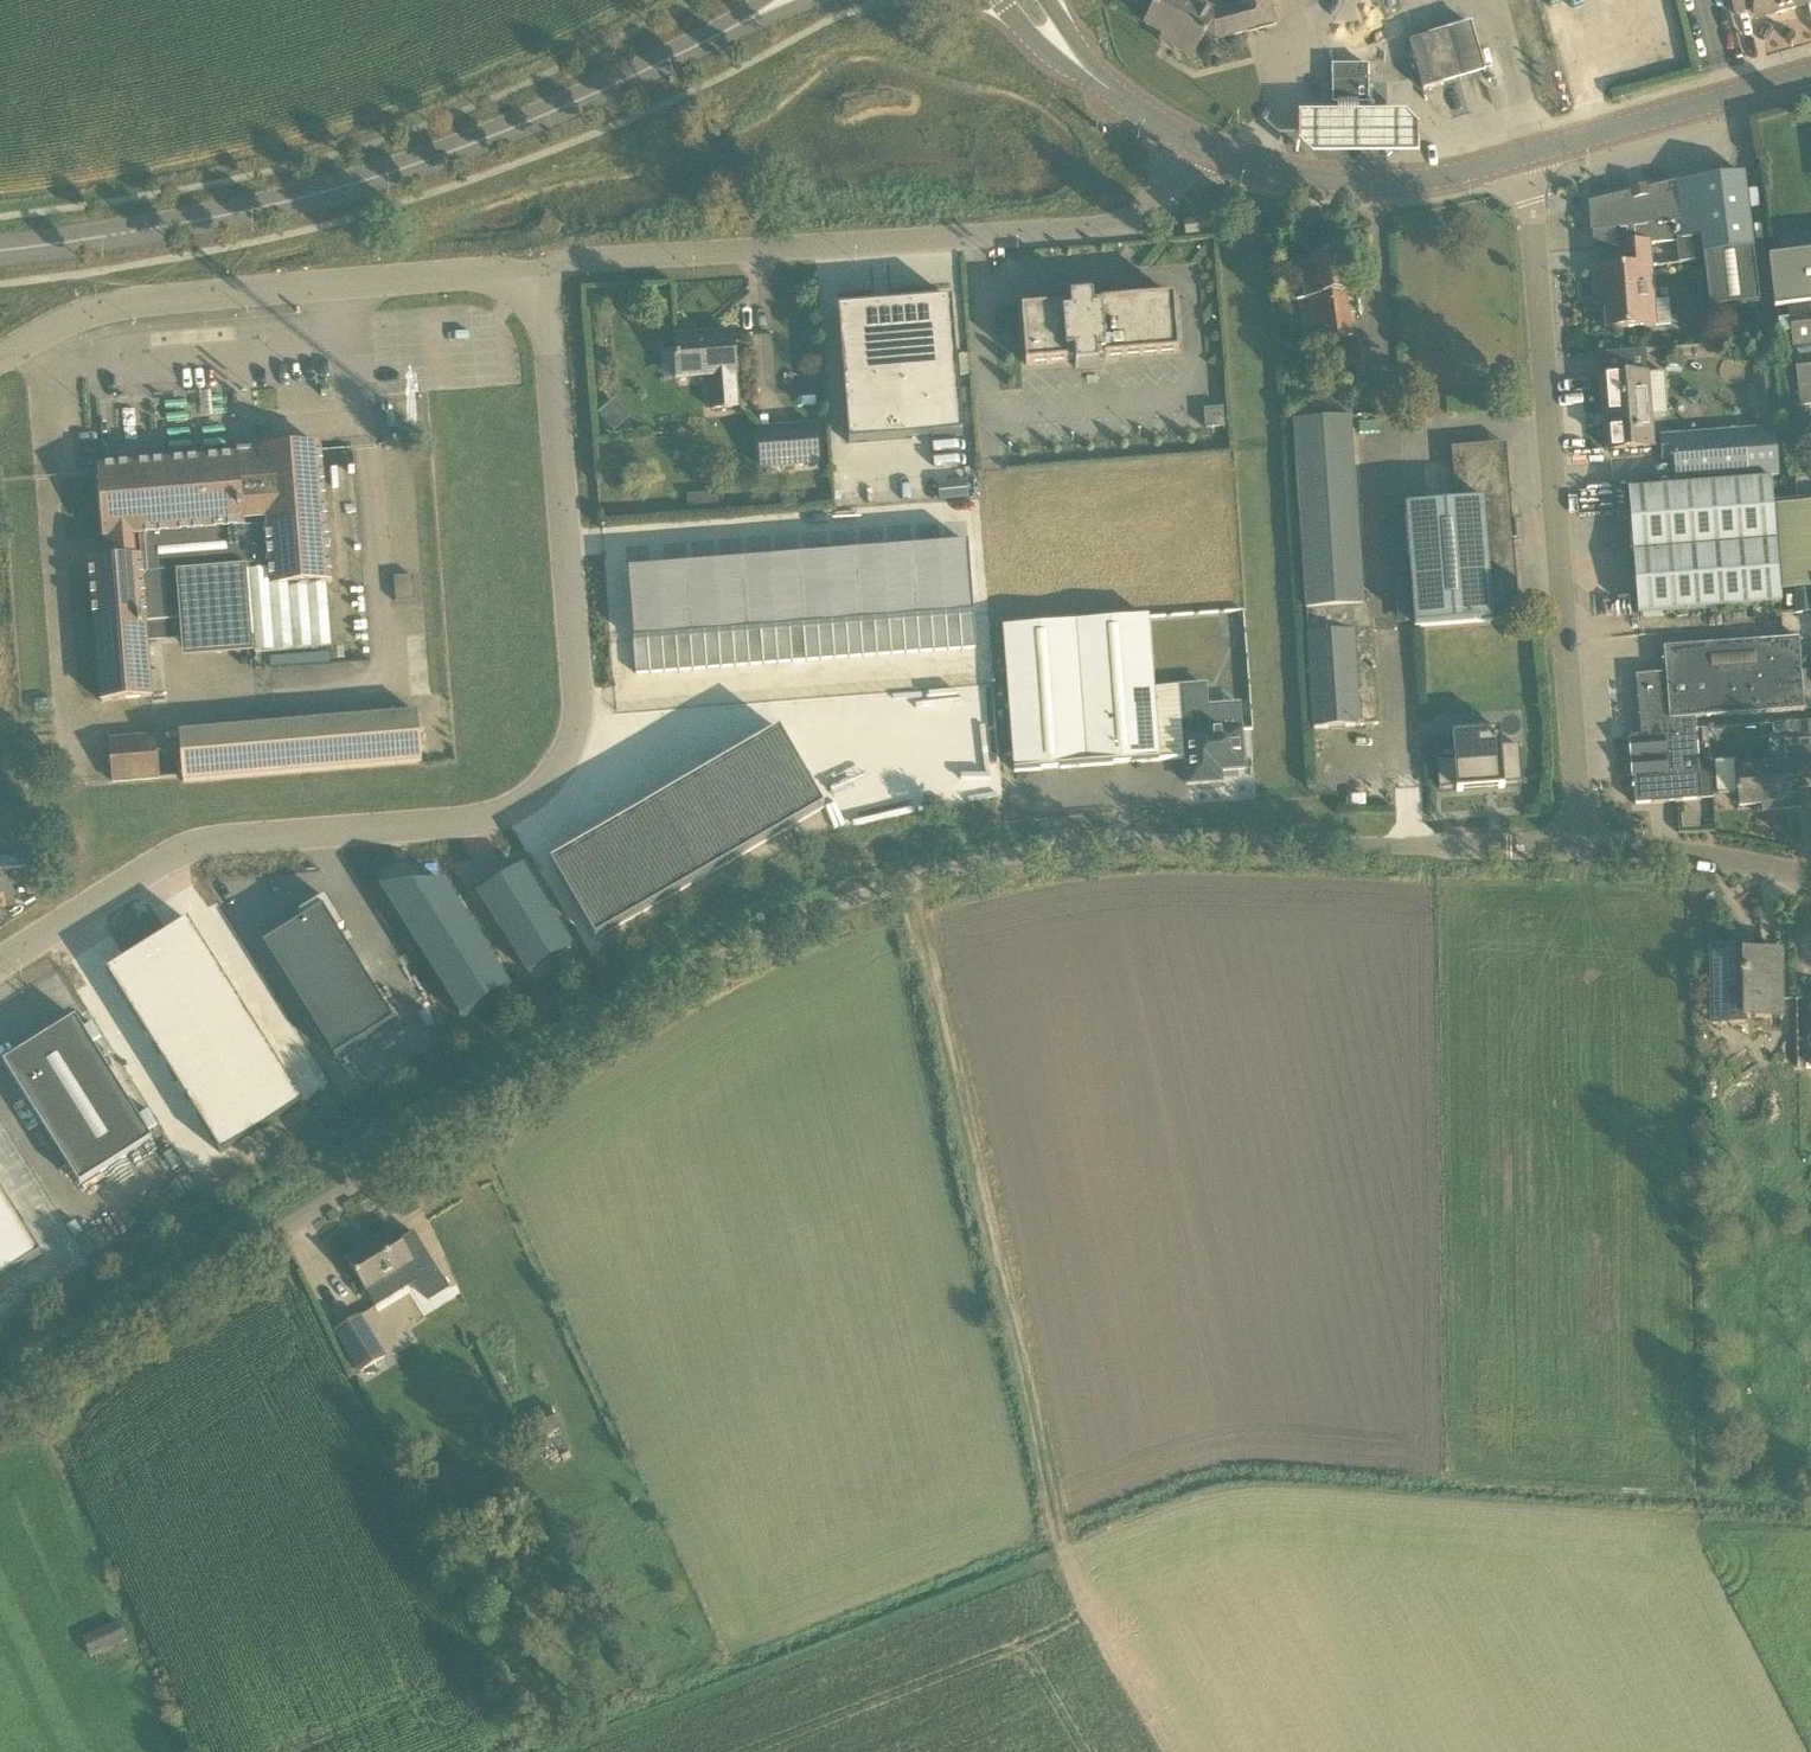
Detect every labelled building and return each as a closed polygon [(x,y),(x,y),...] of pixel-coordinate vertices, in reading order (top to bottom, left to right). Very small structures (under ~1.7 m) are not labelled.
[(1269,0),(1236,0),(1237,6),(1216,11),(1202,4),(1199,9),(1197,7),(1201,0),(1160,0),(1145,25),(1177,42),(1173,48),(1190,58),(1205,35),(1214,41),(1276,24),(1269,0)] [(1804,0),(1732,0),(1735,14),(1753,9),(1755,15),(1775,9),(1776,14),(1805,5),(1804,0)] [(1471,25),(1409,42),(1424,91),(1485,74),(1471,25)] [(1333,103),(1368,103),(1368,66),(1333,66),(1333,103)] [(1405,115),(1299,115),(1298,144),(1312,157),(1418,155),(1417,127),(1405,115)] [(1594,249),(1619,247),(1619,246),(1649,244),(1650,245),(1677,243),(1679,263),(1704,260),(1710,308),(1759,302),(1752,250),(1744,174),(1669,184),(1647,189),(1647,187),(1631,191),(1631,193),(1589,203),(1591,232),(1593,232),(1594,249)] [(1801,219),(1804,240),(1810,239),(1810,218),(1801,219)] [(1186,235),(1203,233),(1201,221),(1184,223),(1186,235)] [(1654,301),(1650,245),(1649,244),(1619,246),(1619,247),(1620,268),(1594,270),(1597,306),(1605,305),(1607,329),(1655,325),(1654,301)] [(1769,258),(1776,308),(1810,304),(1810,253),(1782,256),(1769,258)] [(1353,338),(1346,293),(1350,292),(1343,254),(1312,259),(1313,266),(1301,268),(1313,329),(1322,327),(1325,342),(1329,372),(1354,368),(1350,338),(1353,338)] [(1064,306),(1021,310),(1026,365),(1068,362),(1068,361),(1075,360),(1076,368),(1098,366),(1098,358),(1104,358),(1104,359),(1178,353),(1174,297),(1100,303),(1100,304),(1093,304),(1093,297),(1070,299),(1070,306),(1064,307),(1064,306)] [(952,300),(838,309),(849,444),(963,435),(952,300)] [(1789,309),(1794,351),(1801,407),(1810,406),(1810,306),(1789,309)] [(1771,336),(1769,315),(1745,317),(1747,338),(1771,336)] [(737,407),(735,374),(736,374),(733,334),(675,338),(678,379),(710,377),(712,409),(737,407)] [(1648,375),(1648,374),(1603,377),(1608,450),(1654,446),(1651,415),(1648,375)] [(1288,397),(1289,418),(1350,416),(1350,402),(1331,403),(1330,396),(1288,397)] [(1378,724),(1377,701),(1371,604),(1361,605),(1350,418),(1294,422),(1314,729),(1378,724)] [(759,471),(818,466),(815,424),(756,428),(759,471)] [(1779,474),(1776,427),(1660,437),(1662,461),(1673,460),(1675,486),(1628,491),(1630,510),(1687,504),(1750,500),(1773,499),(1771,475),(1779,474)] [(108,561),(92,562),(103,700),(154,696),(154,694),(152,672),(149,643),(148,623),(168,621),(170,641),(170,643),(182,642),(252,636),(247,571),(267,569),(269,584),(326,581),(332,580),(320,447),(261,451),(262,455),(262,464),(239,466),(238,457),(100,468),(108,561)] [(1413,623),(1414,626),(1518,619),(1506,447),(1452,450),(1456,505),(1405,509),(1410,578),(1413,623)] [(11,595),(1,457),(0,457),(0,596),(11,595)] [(1781,604),(1776,542),(1773,499),(1750,500),(1687,504),(1630,510),(1637,618),(1781,604)] [(969,543),(628,570),(636,674),(977,647),(969,543)] [(1014,772),(1159,761),(1148,618),(1004,629),(1014,772)] [(1636,805),(1701,800),(1700,776),(1698,752),(1696,731),(1695,718),(1804,710),(1799,637),(1664,647),(1666,673),(1636,675),(1641,735),(1631,736),(1636,805)] [(1223,782),(1222,771),(1246,769),(1241,705),(1208,707),(1206,686),(1181,688),(1188,785),(1223,782)] [(185,782),(424,761),(419,711),(181,732),(185,782)] [(1796,723),(1797,731),(1798,740),(1810,738),(1810,721),(1796,723)] [(776,726),(549,864),(595,941),(822,803),(776,726)] [(1459,760),(1437,762),(1439,789),(1457,788),(1457,791),(1463,791),(1499,788),(1505,788),(1504,784),(1522,783),(1519,746),(1501,747),(1500,730),(1494,731),(1458,733),(1453,734),(1453,739),(1453,740),(1457,739),(1459,760)] [(115,781),(161,777),(157,735),(112,739),(115,781)] [(1807,740),(1785,742),(1786,763),(1736,767),(1735,761),(1715,763),(1716,772),(1718,796),(1739,794),(1740,807),(1774,804),(1774,811),(1799,808),(1798,789),(1810,788),(1810,740),(1807,740)] [(522,869),(481,895),(530,974),(571,948),(522,869)] [(412,885),(380,888),(420,952),(462,1018),(510,988),(507,982),(477,935),(444,883),(412,885)] [(289,929),(263,945),(335,1059),(394,1022),(338,932),(344,928),(325,897),(299,914),(303,920),(289,929)] [(188,921),(107,971),(221,1154),(302,1103),(188,921)] [(1744,952),(1744,948),(1710,948),(1713,1023),(1746,1023),(1746,1017),(1783,1016),(1782,951),(1744,952)] [(76,1018),(4,1063),(80,1185),(152,1140),(76,1018)] [(42,1254),(0,1188),(0,1280),(42,1254)] [(393,1230),(346,1259),(358,1279),(367,1293),(409,1268),(417,1282),(430,1302),(450,1290),(414,1232),(400,1241),(393,1230)] [(389,1356),(416,1340),(410,1328),(435,1313),(417,1282),(364,1314),(389,1356)] [(361,1372),(385,1357),(360,1317),(336,1332),(361,1372)] [(549,1407),(523,1419),(532,1441),(559,1430),(549,1407)] [(97,1670),(115,1662),(108,1647),(128,1638),(119,1620),(82,1637),(97,1670)]
